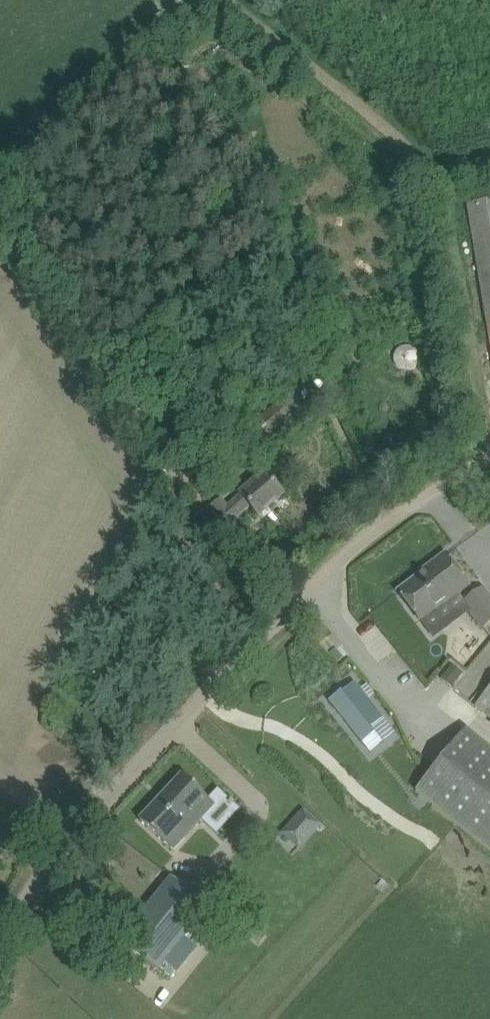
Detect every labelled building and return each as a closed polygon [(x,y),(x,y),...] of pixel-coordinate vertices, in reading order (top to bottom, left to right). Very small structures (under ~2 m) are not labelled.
[(469,204),(489,339),(489,201),(469,204)] [(394,360),(394,361),(394,362),(394,363),(395,364),(395,365),(395,366),(396,367),(396,368),(397,369),(398,370),(399,370),(399,371),(400,372),(401,372),(402,373),(403,373),(405,373),(406,373),(407,373),(408,373),(409,373),(410,373),(411,373),(412,372),(413,372),(414,371),(415,370),(416,370),(416,369),(417,368),(418,367),(418,366),(419,365),(419,364),(419,363),(419,362),(419,361),(419,360),(419,359),(419,358),(419,357),(418,356),(418,355),(417,354),(416,353),(416,352),(415,351),(414,351),(413,350),(412,349),(411,349),(410,349),(409,348),(408,348),(407,348),(406,348),(405,348),(403,349),(402,349),(401,349),(400,350),(399,351),(398,352),(397,353),(396,354),(396,355),(395,356),(395,357),(395,358),(394,359),(394,360)] [(224,394),(209,398),(213,411),(228,406),(224,394)] [(257,425),(268,438),(305,406),(294,394),(257,425)] [(264,474),(249,487),(240,495),(227,506),(221,500),(209,511),(226,529),(238,519),(237,518),(250,506),(259,517),(283,496),(264,474)] [(398,592),(410,608),(420,621),(435,610),(436,612),(469,586),(445,554),(424,570),(425,572),(418,577),(416,575),(416,576),(416,578),(398,592)] [(483,589),(464,603),(483,628),(489,623),(489,598),(483,589)] [(453,666),(446,674),(455,682),(462,673),(453,666)] [(341,691),(328,701),(362,743),(374,733),(371,728),(383,718),(355,683),(342,693),(341,691)] [(476,704),(489,716),(489,687),(476,704)] [(466,728),(417,791),(489,851),(489,748),(466,728)] [(182,775),(139,821),(165,844),(173,852),(201,821),(216,835),(239,810),(219,791),(209,800),(182,775)] [(304,812),(283,833),(298,847),(318,825),(304,812)] [(172,877),(121,939),(158,970),(209,907),(172,877)] [(257,925),(249,936),(259,943),(267,933),(257,925)]
